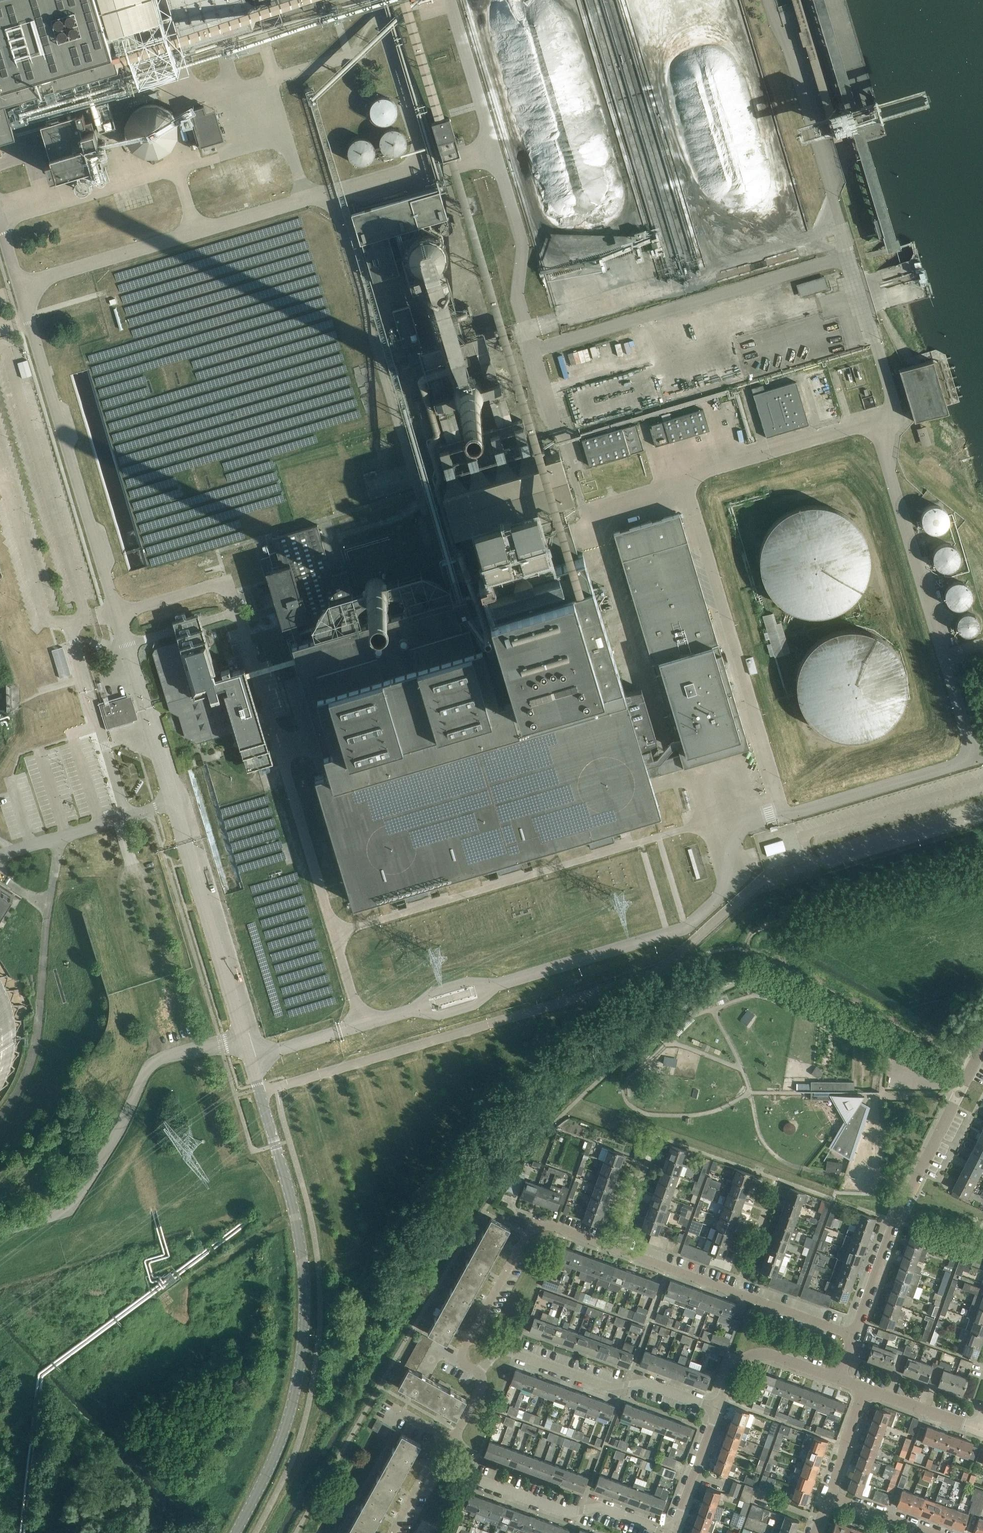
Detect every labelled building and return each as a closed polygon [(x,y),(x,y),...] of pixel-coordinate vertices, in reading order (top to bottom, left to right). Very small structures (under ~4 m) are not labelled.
[(16,134),(9,110),(124,75),(114,41),(167,25),(160,0),(0,0),(0,138),(16,134)] [(183,44),(252,24),(254,28),(284,19),(283,15),(317,5),(316,0),(170,0),(183,44)] [(397,117),(397,112),(396,107),(394,103),(389,100),(384,99),(379,99),(375,102),(372,106),(370,110),(370,115),(372,120),(376,124),(380,126),(385,126),(390,125),(394,122),(397,117)] [(204,105),(189,109),(200,146),(214,141),(204,105)] [(86,120),(83,108),(42,120),(53,156),(46,158),(51,175),(92,163),(95,173),(105,170),(101,158),(103,158),(94,126),(82,130),(80,122),(86,120)] [(449,117),(432,122),(440,152),(458,146),(449,117)] [(407,148),(408,143),(407,138),(404,134),(400,131),(395,130),(390,130),(385,133),(382,137),(380,141),(380,146),(382,151),(386,155),(391,157),(396,157),(401,156),(405,153),(407,148)] [(374,159),(375,154),(374,149),(371,144),(367,141),(362,140),(357,140),(352,143),(349,146),(347,151),(347,156),(349,161),(352,165),(357,167),(362,168),(367,166),(371,163),(374,159)] [(439,187),(352,213),(360,242),(362,242),(373,280),(400,273),(388,234),(447,217),(439,187)] [(825,275),(796,284),(800,297),(829,288),(825,275)] [(409,305),(393,310),(403,346),(420,341),(409,305)] [(914,420),(945,411),(948,410),(933,359),(899,369),(914,420)] [(485,407),(487,402),(488,397),(487,392),(485,387),(481,384),(476,382),(471,381),(466,383),(462,385),(459,389),(457,394),(457,399),(458,404),(462,408),(466,411),(471,412),(476,412),(481,410),(485,407)] [(751,388),(753,394),(766,437),(809,424),(796,381),(765,390),(763,384),(751,388)] [(703,410),(671,419),(669,412),(661,414),(663,421),(650,425),(655,445),(709,431),(703,410)] [(522,419),(435,445),(443,473),(531,446),(530,444),(522,419)] [(636,423),(582,440),(589,465),(644,449),(636,423)] [(541,455),(536,456),(441,485),(454,527),(554,497),(551,489),(555,488),(560,504),(575,499),(560,450),(545,454),(551,474),(547,476),(541,455)] [(309,464),(281,472),(295,520),(324,511),(318,494),(329,491),(334,508),(363,499),(348,452),(319,460),(327,484),(316,487),(309,464)] [(261,473),(237,479),(253,533),(277,525),(261,473)] [(500,540),(562,522),(554,498),(454,528),(456,540),(495,528),(500,540)] [(869,570),(870,559),(869,549),(866,539),(861,529),(854,521),(846,514),(837,509),(827,506),(817,504),(806,505),(796,507),(786,511),(778,518),(770,525),(765,534),(761,544),(759,554),(759,565),(761,575),(765,585),(771,594),(778,601),(786,607),(796,612),(806,614),(817,615),(827,613),(837,610),(846,604),(854,597),(861,589),(866,580),(869,570)] [(949,522),(949,519),(948,516),(947,514),(946,512),(944,510),(942,508),(940,507),(937,506),(935,506),(932,506),(929,507),(927,508),(925,509),(923,511),(922,514),(921,516),(920,519),(921,521),(921,524),(922,526),(924,529),(926,531),(928,532),(930,533),(933,534),(936,534),(938,533),(941,532),(943,531),(945,529),(947,527),(948,524),(949,522)] [(679,513),(613,532),(621,559),(622,562),(624,567),(620,568),(629,599),(633,597),(668,715),(664,716),(671,738),(675,737),(680,754),(652,762),(650,756),(659,753),(657,744),(641,748),(641,746),(624,691),(586,562),(583,552),(578,554),(568,521),(442,559),(447,579),(477,570),(482,586),(303,639),(300,630),(359,612),(347,570),(332,574),(317,524),(273,537),(277,551),(270,553),(270,556),(261,558),(285,639),(295,636),(296,641),(292,643),(317,726),(330,771),(317,775),(315,775),(346,880),(347,882),(353,903),(386,893),(393,891),(398,908),(407,906),(406,900),(408,900),(408,901),(416,899),(429,895),(429,894),(430,893),(432,896),(441,894),(436,878),(444,876),(477,866),(485,864),(489,879),(499,876),(498,873),(500,872),(500,874),(511,871),(521,868),(521,866),(522,866),(524,871),(533,868),(528,852),(537,849),(587,835),(590,847),(601,844),(615,840),(614,838),(621,835),(618,825),(628,823),(661,813),(653,787),(650,777),(656,775),(749,747),(724,663),(721,652),(718,643),(690,550),(687,539),(679,513)] [(960,559),(960,557),(960,554),(959,551),(958,549),(956,547),(954,545),(951,544),(949,543),(946,543),(944,543),(941,544),(939,545),(936,547),(935,549),(933,551),(932,554),(932,556),(932,559),(933,562),(934,564),(935,566),(937,568),(939,569),(942,571),(945,571),(947,571),(950,571),(952,570),(955,568),(957,566),(958,564),(959,562),(960,559)] [(388,596),(389,592),(388,587),(385,583),(382,581),(377,580),(373,580),(369,582),(365,586),(364,590),(364,595),(366,599),(369,602),(373,604),(378,605),(382,603),(386,600),(388,596)] [(972,599),(972,596),(972,594),(971,591),(969,589),(968,587),(966,585),(963,584),(961,583),(958,583),(955,583),(953,584),(950,585),(948,586),(946,588),(945,591),(944,593),(944,596),(944,599),(944,601),(946,604),(947,606),(949,608),(951,609),(954,610),(956,611),(959,611),(962,610),(964,609),(966,608),(968,606),(970,604),(971,601),(972,599)] [(772,612),(763,614),(768,630),(764,632),(766,639),(770,637),(772,642),(767,643),(771,655),(775,654),(776,655),(790,651),(781,621),(776,622),(772,612)] [(234,739),(239,741),(247,770),(273,762),(263,730),(258,711),(261,710),(252,680),(249,681),(242,659),(237,660),(237,662),(215,668),(208,645),(211,644),(209,637),(204,634),(198,614),(174,621),(180,641),(155,649),(153,653),(167,700),(170,702),(172,708),(182,713),(188,734),(197,739),(231,729),(234,739)] [(981,628),(981,626),(981,623),(980,621),(979,619),(978,618),(976,616),(974,615),(972,615),(970,614),(967,615),(965,615),(963,616),(962,618),(960,619),(959,621),(958,623),(958,625),(958,628),(958,630),(959,632),(961,634),(962,635),(964,636),(966,637),(968,638),(970,638),(973,637),(975,636),(977,635),(978,634),(979,632),(980,630),(981,628)] [(907,697),(908,686),(907,676),(904,666),(899,656),(892,648),(884,641),(875,636),(865,633),(855,631),(844,632),(834,634),(824,639),(816,645),(809,652),(803,661),(799,671),(797,681),(797,692),(799,702),(803,712),(809,721),(816,728),(825,734),(834,739),(845,741),(855,742),(866,740),(875,737),(885,731),(893,725),(899,716),(904,707),(907,697)] [(63,646),(52,650),(60,678),(71,674),(63,646)] [(126,695),(102,702),(99,703),(107,730),(134,722),(132,714),(134,713),(131,700),(128,701),(126,695)] [(783,839),(764,845),(771,866),(790,860),(783,839)] [(0,920),(13,900),(0,892),(0,920)] [(20,1034),(19,1023),(18,1013),(16,1003),(12,993),(8,984),(3,975),(0,971),(0,1094),(2,1092),(7,1083),(11,1074),(15,1064),(18,1054),(19,1044),(20,1034)] [(740,1019),(747,1024),(755,1013),(748,1009),(740,1019)] [(816,1066),(813,1071),(820,1076),(824,1071),(816,1066)] [(854,1091),(854,1081),(811,1081),(811,1099),(818,1099),(818,1098),(829,1097),(829,1094),(852,1094),(852,1091),(854,1091)] [(829,1094),(829,1097),(829,1099),(835,1099),(847,1119),(834,1141),(852,1152),(867,1108),(861,1105),(859,1108),(856,1106),(863,1095),(852,1094),(829,1094)] [(586,1147),(584,1153),(588,1155),(593,1143),(589,1141),(586,1140),(583,1146),(586,1147)] [(974,1149),(982,1154),(982,1142),(978,1140),(974,1149)] [(682,1163),(683,1160),(687,1151),(670,1145),(670,1147),(671,1148),(668,1157),(667,1158),(682,1163)] [(601,1159),(605,1160),(620,1166),(623,1157),(624,1157),(625,1154),(609,1149),(605,1147),(601,1159)] [(969,1159),(982,1166),(982,1154),(974,1149),(969,1159)] [(584,1153),(579,1166),(584,1168),(588,1155),(584,1153)] [(667,1160),(663,1169),(663,1170),(678,1175),(682,1163),(667,1158),(668,1157),(666,1156),(665,1159),(667,1160)] [(706,1157),(702,1170),(706,1172),(710,1159),(706,1157)] [(532,1164),(533,1162),(527,1159),(523,1169),(529,1171),(532,1164)] [(826,1169),(831,1170),(841,1171),(842,1162),(828,1159),(826,1169)] [(964,1169),(980,1177),(982,1170),(982,1166),(969,1159),(964,1169)] [(605,1160),(600,1174),(615,1179),(616,1177),(619,1168),(620,1169),(621,1166),(620,1166),(605,1160)] [(662,1171),(659,1180),(659,1181),(674,1187),(678,1175),(663,1170),(663,1169),(662,1168),(661,1171),(662,1171)] [(754,1174),(735,1168),(733,1173),(734,1174),(732,1181),(748,1186),(752,1177),(753,1177),(754,1174)] [(964,1169),(959,1178),(975,1186),(980,1177),(964,1169)] [(702,1170),(697,1182),(702,1184),(706,1172),(702,1170)] [(600,1174),(596,1185),(611,1190),(611,1189),(615,1180),(616,1180),(617,1178),(616,1177),(615,1179),(600,1174)] [(975,1186),(959,1178),(954,1188),(970,1196),(975,1186)] [(728,1192),(728,1193),(744,1199),(744,1197),(747,1188),(749,1189),(750,1186),(748,1186),(732,1181),(727,1179),(723,1190),(728,1192)] [(658,1183),(655,1192),(655,1193),(670,1198),(674,1187),(659,1181),(659,1180),(658,1180),(657,1182),(658,1183)] [(524,1196),(533,1199),(538,1185),(526,1181),(520,1196),(523,1197),(524,1196)] [(697,1182),(693,1194),(697,1195),(702,1184),(697,1182)] [(512,1183),(508,1190),(518,1194),(521,1186),(512,1183)] [(535,1200),(544,1203),(545,1204),(552,1184),(551,1184),(549,1189),(538,1185),(533,1199),(532,1201),(535,1202),(535,1200)] [(545,1204),(544,1203),(544,1205),(546,1206),(547,1204),(556,1208),(559,1199),(564,1201),(570,1188),(563,1186),(562,1188),(552,1184),(545,1204)] [(596,1185),(592,1197),(607,1202),(607,1201),(610,1192),(612,1192),(613,1189),(611,1189),(611,1190),(596,1185)] [(791,1187),(786,1200),(801,1205),(805,1193),(791,1187)] [(655,1192),(654,1191),(653,1194),(654,1195),(651,1204),(650,1205),(666,1210),(670,1198),(655,1193),(655,1192)] [(728,1193),(724,1205),(740,1210),(740,1209),(743,1200),(745,1201),(746,1198),(744,1197),(744,1199),(728,1193)] [(701,1195),(697,1208),(701,1209),(705,1197),(701,1195)] [(592,1197),(588,1208),(603,1213),(603,1212),(606,1203),(608,1204),(609,1201),(607,1201),(607,1202),(592,1197)] [(822,1212),(822,1213),(826,1214),(830,1202),(826,1200),(822,1198),(818,1211),(822,1212)] [(786,1200),(782,1212),(796,1217),(801,1205),(786,1200)] [(650,1206),(647,1215),(646,1217),(661,1222),(662,1220),(666,1222),(670,1212),(666,1210),(650,1205),(651,1204),(650,1203),(649,1206),(650,1206)] [(834,1203),(829,1215),(833,1217),(838,1204),(834,1203)] [(724,1205),(720,1216),(736,1222),(736,1221),(739,1212),(741,1212),(742,1210),(740,1209),(740,1210),(724,1205)] [(603,1213),(588,1208),(584,1219),(599,1224),(602,1215),(603,1215),(604,1213),(603,1212),(603,1213)] [(682,1215),(682,1216),(689,1219),(692,1210),(688,1208),(685,1217),(682,1215)] [(697,1208),(692,1220),(697,1221),(699,1214),(703,1216),(705,1210),(701,1209),(697,1208)] [(782,1212),(778,1224),(792,1229),(796,1217),(782,1212)] [(861,1212),(856,1225),(871,1230),(875,1218),(861,1212)] [(822,1213),(817,1224),(822,1226),(826,1214),(822,1213)] [(642,1227),(653,1231),(657,1233),(661,1222),(646,1217),(647,1215),(645,1215),(644,1218),(646,1218),(642,1227)] [(833,1217),(829,1215),(826,1224),(831,1226),(831,1224),(833,1225),(835,1219),(833,1218),(833,1217)] [(689,1219),(682,1216),(680,1220),(683,1221),(682,1224),(687,1226),(689,1219)] [(720,1216),(715,1228),(731,1234),(732,1232),(735,1223),(736,1224),(737,1221),(736,1221),(736,1222),(720,1216)] [(491,1217),(476,1246),(494,1256),(501,1244),(502,1244),(504,1241),(503,1240),(510,1227),(491,1217)] [(778,1224),(774,1235),(788,1240),(792,1229),(778,1224)] [(817,1224),(813,1236),(818,1238),(822,1226),(817,1224)] [(846,1234),(845,1234),(867,1242),(871,1230),(856,1225),(855,1230),(848,1228),(846,1234)] [(715,1228),(711,1240),(727,1246),(728,1244),(731,1235),(732,1236),(733,1233),(732,1232),(731,1234),(715,1228)] [(824,1229),(821,1239),(825,1241),(825,1239),(831,1241),(833,1236),(827,1234),(829,1231),(824,1229)] [(649,1242),(655,1244),(659,1233),(657,1233),(653,1231),(649,1242)] [(913,1232),(909,1243),(927,1250),(932,1238),(912,1231),(912,1232),(913,1232)] [(655,1244),(661,1246),(665,1235),(659,1233),(655,1244)] [(867,1242),(845,1234),(842,1246),(862,1254),(867,1242)] [(661,1246),(666,1248),(670,1237),(665,1235),(661,1246)] [(788,1240),(774,1235),(769,1247),(784,1252),(788,1240)] [(810,1245),(809,1247),(814,1249),(818,1238),(813,1236),(813,1238),(808,1236),(806,1243),(810,1245)] [(666,1248),(672,1250),(676,1239),(670,1237),(666,1248)] [(676,1239),(672,1250),(677,1252),(681,1241),(677,1240),(676,1239)] [(708,1251),(713,1253),(723,1256),(727,1247),(728,1247),(729,1245),(728,1244),(727,1246),(711,1240),(707,1251),(708,1251)] [(680,1254),(687,1256),(691,1245),(689,1244),(684,1242),(680,1254)] [(905,1255),(917,1259),(923,1261),(927,1250),(909,1243),(905,1255)] [(687,1256),(692,1258),(696,1247),(691,1245),(687,1256)] [(949,1257),(950,1258),(955,1260),(960,1247),(954,1245),(949,1257)] [(476,1246),(460,1274),(478,1285),(485,1272),(487,1273),(489,1269),(487,1268),(494,1256),(476,1246)] [(560,1268),(564,1270),(572,1250),(560,1246),(555,1259),(562,1262),(560,1268)] [(838,1257),(838,1258),(858,1265),(862,1254),(842,1246),(840,1246),(836,1257),(838,1257)] [(692,1258),(698,1260),(702,1249),(696,1247),(692,1258)] [(769,1247),(765,1258),(780,1264),(782,1257),(789,1259),(791,1254),(784,1252),(769,1247)] [(809,1247),(805,1259),(809,1261),(814,1249),(809,1247)] [(698,1260),(704,1262),(708,1251),(707,1251),(702,1249),(698,1260)] [(963,1249),(959,1261),(972,1265),(974,1260),(969,1258),(971,1252),(963,1249)] [(571,1265),(578,1268),(583,1254),(572,1250),(564,1270),(568,1272),(571,1265)] [(704,1262),(709,1264),(713,1253),(708,1251),(704,1262)] [(578,1277),(586,1279),(594,1258),(583,1254),(578,1268),(581,1269),(578,1277)] [(905,1255),(901,1266),(921,1274),(922,1273),(920,1272),(922,1267),(915,1265),(917,1259),(905,1255)] [(605,1262),(594,1258),(586,1279),(591,1281),(594,1273),(600,1276),(605,1262)] [(773,1274),(779,1276),(782,1277),(784,1272),(778,1269),(780,1264),(765,1258),(761,1270),(773,1274)] [(838,1258),(833,1269),(854,1277),(859,1265),(858,1265),(838,1258)] [(955,1260),(950,1258),(948,1264),(944,1265),(943,1269),(951,1272),(955,1260)] [(801,1270),(800,1271),(805,1273),(809,1261),(805,1259),(803,1267),(800,1266),(798,1269),(801,1270)] [(972,1265),(959,1261),(955,1273),(961,1275),(963,1269),(970,1271),(972,1265)] [(597,1283),(608,1287),(616,1266),(605,1262),(600,1276),(597,1283)] [(812,1262),(808,1274),(813,1275),(815,1268),(825,1271),(826,1267),(816,1264),(817,1264),(812,1262)] [(621,1283),(626,1270),(616,1266),(608,1287),(618,1291),(621,1283)] [(901,1266),(896,1278),(917,1285),(921,1274),(901,1266)] [(854,1277),(833,1269),(829,1281),(850,1289),(854,1277)] [(621,1283),(632,1287),(638,1274),(626,1270),(621,1283)] [(800,1271),(796,1282),(801,1284),(805,1273),(800,1271)] [(460,1274),(444,1303),(463,1313),(470,1301),(471,1302),(473,1298),(472,1297),(478,1285),(460,1274)] [(632,1287),(643,1291),(648,1277),(638,1274),(632,1287)] [(768,1285),(775,1287),(779,1276),(773,1274),(768,1285)] [(804,1285),(811,1288),(812,1288),(815,1281),(812,1277),(813,1275),(808,1274),(804,1285)] [(775,1287),(781,1289),(785,1278),(782,1277),(779,1276),(775,1287)] [(648,1277),(643,1291),(654,1295),(659,1281),(648,1277)] [(544,1278),(542,1285),(552,1289),(557,1291),(560,1283),(557,1282),(555,1281),(544,1278)] [(781,1289),(787,1292),(791,1280),(785,1278),(781,1289)] [(892,1289),(912,1296),(913,1297),(917,1285),(896,1278),(892,1289)] [(663,1298),(675,1302),(682,1283),(670,1279),(667,1289),(663,1298)] [(787,1292),(792,1294),(796,1282),(791,1280),(787,1292)] [(828,1294),(833,1295),(846,1300),(850,1289),(829,1281),(827,1280),(824,1288),(827,1289),(825,1293),(828,1294)] [(942,1281),(938,1293),(943,1294),(947,1283),(942,1281)] [(792,1294),(797,1295),(801,1284),(796,1282),(792,1294)] [(975,1293),(982,1296),(982,1289),(980,1288),(981,1287),(965,1282),(963,1288),(975,1293)] [(675,1302),(686,1306),(693,1288),(682,1283),(675,1302)] [(951,1284),(947,1296),(952,1297),(956,1286),(951,1284)] [(800,1296),(807,1299),(811,1288),(804,1285),(800,1296)] [(574,1297),(579,1299),(582,1291),(581,1291),(583,1287),(580,1286),(579,1290),(577,1289),(574,1297)] [(704,1292),(693,1288),(686,1306),(697,1311),(704,1292)] [(807,1299),(813,1301),(817,1290),(812,1288),(811,1288),(807,1299)] [(892,1289),(888,1301),(901,1306),(902,1302),(909,1304),(912,1296),(892,1289)] [(542,1297),(553,1301),(556,1294),(544,1290),(542,1297)] [(813,1301),(819,1303),(823,1292),(817,1290),(813,1301)] [(590,1303),(590,1302),(592,1295),(582,1291),(579,1299),(590,1303)] [(705,1308),(710,1309),(715,1296),(704,1292),(697,1311),(697,1312),(703,1314),(705,1308)] [(819,1303),(824,1305),(828,1294),(825,1293),(823,1292),(819,1303)] [(930,1303),(939,1306),(940,1306),(939,1305),(941,1300),(940,1300),(943,1294),(938,1293),(935,1292),(933,1298),(936,1299),(934,1304),(930,1303)] [(971,1304),(982,1309),(982,1296),(975,1293),(971,1304)] [(553,1301),(564,1305),(567,1297),(556,1294),(553,1301)] [(824,1305),(829,1307),(833,1295),(828,1294),(824,1305)] [(590,1302),(601,1307),(604,1299),(592,1295),(590,1302)] [(710,1309),(720,1313),(721,1313),(726,1300),(715,1296),(710,1309)] [(947,1296),(942,1307),(948,1309),(952,1297),(947,1296)] [(564,1305),(575,1309),(578,1301),(567,1297),(564,1305)] [(604,1299),(601,1307),(611,1310),(613,1304),(610,1303),(610,1301),(604,1299)] [(726,1300),(721,1313),(719,1319),(729,1323),(736,1303),(726,1300)] [(888,1301),(884,1312),(903,1319),(906,1311),(900,1309),(901,1306),(888,1301)] [(463,1313),(444,1303),(428,1332),(447,1342),(454,1329),(455,1330),(457,1326),(456,1325),(463,1313)] [(939,1306),(930,1303),(927,1312),(936,1316),(939,1306)] [(970,1317),(982,1322),(982,1309),(971,1304),(967,1316),(970,1317)] [(623,1314),(633,1318),(636,1311),(625,1307),(623,1314)] [(530,1330),(541,1334),(549,1313),(543,1311),(541,1319),(535,1316),(530,1330)] [(636,1311),(633,1318),(644,1322),(647,1315),(636,1311)] [(667,1324),(670,1316),(671,1315),(670,1314),(671,1312),(669,1311),(668,1312),(665,1313),(665,1315),(658,1312),(655,1320),(667,1324)] [(903,1319),(884,1312),(880,1323),(879,1323),(879,1324),(893,1329),(895,1323),(901,1325),(903,1319)] [(541,1334),(552,1338),(557,1325),(557,1324),(558,1319),(554,1317),(555,1315),(553,1315),(549,1313),(541,1334)] [(928,1320),(926,1327),(930,1329),(935,1317),(926,1314),(924,1318),(928,1320)] [(629,1329),(630,1329),(632,1321),(621,1317),(619,1325),(629,1328),(629,1329)] [(963,1328),(982,1335),(982,1322),(970,1317),(968,1323),(970,1323),(968,1329),(963,1327),(963,1328)] [(938,1319),(934,1330),(939,1332),(943,1320),(938,1319)] [(552,1338),(563,1342),(568,1329),(567,1328),(570,1322),(565,1320),(562,1327),(557,1325),(552,1338)] [(689,1332),(692,1325),(693,1321),(690,1320),(689,1324),(687,1323),(684,1330),(689,1332)] [(632,1321),(630,1329),(640,1333),(643,1325),(632,1321)] [(652,1330),(663,1335),(666,1327),(654,1323),(652,1330)] [(700,1336),(711,1340),(714,1333),(713,1332),(715,1328),(712,1327),(709,1328),(708,1330),(703,1328),(700,1336)] [(930,1329),(926,1327),(921,1339),(926,1341),(930,1329)] [(877,1334),(889,1338),(889,1336),(891,1332),(879,1328),(877,1334)] [(967,1342),(979,1346),(982,1336),(982,1335),(963,1328),(959,1339),(967,1342)] [(563,1342),(574,1346),(579,1332),(568,1329),(563,1342)] [(574,1346),(585,1350),(592,1332),(586,1330),(584,1334),(579,1332),(574,1346)] [(939,1332),(934,1330),(930,1342),(935,1344),(939,1332)] [(585,1350),(596,1354),(602,1336),(592,1332),(585,1350)] [(433,1339),(422,1333),(419,1339),(430,1345),(433,1339)] [(680,1341),(685,1343),(688,1335),(683,1333),(680,1341)] [(596,1354),(606,1358),(611,1344),(613,1339),(602,1336),(596,1354)] [(419,1339),(416,1344),(427,1350),(430,1345),(419,1339)] [(623,1348),(618,1362),(628,1366),(636,1345),(625,1341),(623,1348)] [(979,1346),(967,1342),(962,1354),(976,1359),(976,1358),(975,1357),(979,1346)] [(710,1343),(707,1350),(718,1354),(720,1347),(710,1343)] [(416,1344),(413,1349),(424,1355),(427,1350),(416,1344)] [(606,1358),(618,1362),(623,1348),(611,1344),(606,1358)] [(868,1359),(880,1363),(885,1348),(873,1344),(868,1359)] [(903,1372),(916,1376),(920,1361),(914,1359),(917,1352),(911,1350),(913,1346),(906,1344),(904,1351),(900,1363),(906,1365),(903,1372)] [(894,1361),(900,1363),(904,1351),(886,1345),(885,1348),(880,1363),(892,1367),(894,1361)] [(640,1364),(651,1368),(656,1354),(658,1348),(653,1346),(651,1352),(645,1350),(640,1364)] [(413,1349),(410,1355),(421,1361),(424,1355),(413,1349)] [(651,1368),(662,1372),(667,1358),(656,1354),(651,1368)] [(673,1376),(684,1380),(689,1366),(685,1365),(687,1356),(681,1354),(678,1362),(673,1376)] [(410,1355),(407,1360),(419,1366),(421,1361),(410,1355)] [(959,1363),(971,1368),(973,1362),(961,1357),(959,1363)] [(678,1362),(667,1358),(662,1372),(673,1376),(678,1362)] [(929,1373),(935,1376),(940,1360),(937,1359),(936,1362),(933,1361),(932,1365),(920,1361),(916,1376),(927,1380),(929,1373)] [(415,1394),(430,1403),(440,1384),(425,1375),(426,1374),(422,1373),(422,1374),(416,1371),(419,1366),(407,1360),(405,1365),(409,1367),(399,1385),(411,1392),(411,1394),(414,1396),(415,1394)] [(939,1384),(951,1389),(956,1374),(950,1371),(952,1364),(940,1360),(935,1376),(941,1378),(939,1384)] [(684,1380),(695,1384),(700,1370),(689,1366),(684,1380)] [(511,1383),(522,1387),(527,1373),(516,1369),(511,1383)] [(700,1370),(695,1384),(706,1388),(711,1374),(700,1370)] [(522,1387),(533,1390),(538,1377),(527,1373),(522,1387)] [(769,1396),(771,1392),(776,1377),(764,1373),(757,1391),(769,1396)] [(956,1374),(951,1389),(962,1393),(968,1378),(956,1374)] [(533,1390),(544,1394),(549,1381),(538,1377),(533,1390)] [(782,1393),(783,1394),(787,1381),(776,1377),(771,1392),(781,1396),(782,1393)] [(544,1394),(555,1398),(560,1385),(549,1381),(544,1394)] [(783,1394),(794,1398),(799,1385),(787,1381),(783,1394)] [(439,1409),(443,1411),(444,1410),(456,1417),(467,1398),(454,1391),(454,1390),(451,1388),(450,1390),(440,1384),(430,1403),(440,1408),(439,1409)] [(553,1402),(564,1406),(566,1402),(571,1389),(560,1385),(555,1398),(553,1402)] [(794,1398),(806,1402),(810,1389),(799,1385),(794,1398)] [(566,1402),(576,1406),(581,1393),(571,1389),(566,1402)] [(806,1402),(817,1406),(822,1394),(810,1389),(806,1402)] [(585,1416),(592,1397),(581,1393),(576,1406),(575,1412),(585,1416)] [(816,1409),(828,1413),(833,1398),(822,1394),(817,1406),(816,1409)] [(592,1397),(585,1416),(596,1420),(597,1418),(598,1414),(603,1401),(592,1397)] [(833,1398),(828,1413),(826,1417),(838,1421),(845,1402),(833,1398)] [(614,1405),(603,1401),(598,1414),(609,1418),(614,1405)] [(621,1416),(632,1420),(637,1406),(626,1402),(621,1416)] [(752,1408),(763,1412),(765,1406),(754,1402),(752,1408)] [(792,1422),(798,1425),(800,1419),(795,1417),(799,1406),(793,1404),(789,1415),(788,1415),(786,1420),(790,1422),(792,1416),(794,1417),(792,1422)] [(514,1406),(512,1413),(517,1415),(523,1417),(525,1413),(518,1410),(519,1408),(517,1407),(514,1406)] [(632,1420),(643,1424),(648,1410),(637,1406),(632,1420)] [(873,1419),(887,1424),(892,1425),(897,1410),(885,1406),(884,1409),(877,1407),(873,1419)] [(736,1407),(732,1420),(745,1424),(750,1412),(736,1407)] [(643,1424),(654,1428),(659,1414),(648,1410),(643,1424)] [(775,1416),(786,1420),(788,1415),(777,1411),(775,1416)] [(654,1428),(665,1432),(670,1418),(659,1414),(654,1428)] [(545,1425),(556,1430),(558,1422),(554,1420),(555,1418),(548,1415),(545,1425)] [(913,1416),(908,1431),(913,1433),(919,1418),(913,1416)] [(511,1417),(508,1424),(513,1426),(514,1423),(520,1425),(521,1421),(515,1419),(511,1417)] [(665,1432),(676,1436),(681,1422),(670,1418),(665,1432)] [(371,1429),(376,1431),(382,1422),(377,1419),(371,1429)] [(873,1419),(869,1431),(882,1435),(887,1424),(873,1419)] [(732,1420),(727,1433),(746,1440),(751,1426),(745,1424),(732,1420)] [(521,1429),(530,1432),(533,1425),(523,1421),(521,1429)] [(376,1431),(381,1434),(387,1424),(382,1422),(376,1431)] [(692,1426),(681,1422),(676,1436),(687,1440),(692,1426)] [(782,1423),(777,1436),(783,1438),(782,1438),(787,1425),(782,1423)] [(823,1428),(821,1433),(832,1437),(834,1432),(826,1429),(827,1425),(824,1423),(823,1428)] [(381,1434),(386,1437),(391,1427),(387,1424),(381,1434)] [(769,1433),(774,1435),(777,1427),(771,1425),(769,1433)] [(916,1438),(933,1445),(939,1430),(927,1425),(926,1428),(921,1426),(916,1438)] [(391,1427),(386,1437),(390,1439),(396,1429),(391,1427)] [(944,1448),(945,1449),(950,1434),(939,1430),(933,1445),(935,1445),(934,1447),(939,1448),(939,1447),(941,1447),(940,1448),(944,1450),(944,1448)] [(869,1431),(864,1442),(878,1447),(882,1435),(869,1431)] [(402,1433),(386,1462),(405,1472),(412,1460),(413,1460),(415,1457),(414,1456),(421,1443),(402,1433)] [(555,1433),(552,1440),(549,1447),(552,1448),(554,1441),(556,1442),(559,1434),(555,1433)] [(727,1433),(722,1445),(736,1450),(738,1443),(744,1445),(746,1440),(727,1433)] [(945,1449),(956,1453),(962,1438),(950,1434),(945,1449)] [(802,1445),(810,1448),(823,1452),(828,1440),(815,1435),(812,1441),(805,1438),(802,1445)] [(594,1444),(600,1446),(603,1438),(597,1436),(594,1444)] [(777,1436),(772,1449),(781,1452),(778,1451),(783,1438),(777,1436)] [(906,1436),(904,1443),(909,1445),(912,1438),(906,1436)] [(569,1447),(574,1448),(577,1441),(565,1437),(563,1444),(569,1446),(569,1447)] [(767,1438),(764,1446),(769,1448),(772,1440),(767,1438)] [(962,1438),(956,1453),(973,1459),(978,1446),(972,1444),(973,1442),(962,1438)] [(485,1454),(496,1458),(500,1445),(489,1441),(485,1454)] [(864,1442),(860,1454),(874,1459),(878,1447),(864,1442)] [(909,1445),(904,1443),(900,1455),(905,1457),(909,1445)] [(496,1458),(507,1462),(511,1449),(500,1445),(496,1458)] [(736,1450),(722,1445),(718,1458),(731,1463),(736,1450)] [(661,1461),(666,1463),(672,1446),(669,1456),(664,1454),(661,1461)] [(672,1446),(666,1463),(674,1466),(676,1459),(673,1458),(677,1447),(672,1446)] [(760,1458),(760,1459),(765,1461),(769,1448),(764,1446),(759,1458),(760,1458)] [(810,1448),(805,1461),(819,1466),(823,1452),(810,1448)] [(507,1462),(518,1466),(522,1453),(511,1449),(507,1462)] [(772,1449),(768,1462),(773,1463),(777,1464),(781,1452),(772,1449)] [(621,1450),(618,1458),(613,1471),(618,1473),(626,1452),(621,1450)] [(518,1466),(528,1470),(533,1457),(522,1453),(518,1466)] [(860,1454),(856,1466),(869,1471),(874,1459),(860,1454)] [(528,1470),(539,1474),(544,1461),(533,1457),(528,1470)] [(643,1458),(640,1466),(645,1468),(645,1467),(651,1470),(654,1462),(647,1460),(643,1458)] [(713,1470),(727,1475),(729,1469),(735,1471),(737,1465),(731,1463),(718,1458),(713,1470)] [(765,1461),(760,1459),(758,1463),(756,1467),(753,1466),(752,1469),(760,1472),(765,1461)] [(539,1474),(550,1478),(555,1465),(544,1461),(539,1474)] [(801,1473),(814,1478),(819,1466),(805,1461),(803,1468),(796,1465),(794,1471),(801,1473)] [(386,1462),(370,1490),(389,1501),(396,1488),(397,1489),(399,1485),(398,1484),(405,1472),(386,1462)] [(885,1476),(891,1478),(896,1480),(900,1468),(895,1466),(889,1464),(885,1476)] [(947,1464),(944,1472),(949,1474),(952,1466),(947,1464)] [(550,1478),(561,1482),(566,1469),(555,1465),(550,1478)] [(856,1466),(852,1478),(865,1483),(869,1471),(856,1466)] [(665,1467),(662,1474),(673,1478),(676,1471),(665,1467)] [(922,1477),(931,1480),(934,1471),(925,1468),(922,1477)] [(561,1482),(572,1486),(577,1473),(566,1469),(561,1482)] [(577,1473),(572,1486),(583,1490),(588,1477),(577,1473)] [(801,1473),(796,1486),(810,1491),(812,1484),(814,1484),(816,1479),(814,1479),(814,1478),(801,1473)] [(595,1488),(606,1492),(611,1478),(600,1474),(595,1488)] [(759,1486),(769,1490),(774,1477),(763,1474),(759,1486)] [(898,1485),(904,1487),(907,1476),(902,1474),(898,1485)] [(744,1481),(756,1485),(759,1478),(753,1476),(752,1477),(746,1475),(744,1481)] [(943,1480),(954,1484),(956,1480),(945,1476),(943,1480)] [(606,1492),(617,1496),(622,1482),(611,1478),(606,1492)] [(865,1483),(852,1478),(847,1489),(861,1494),(864,1485),(865,1483)] [(896,1480),(891,1478),(887,1490),(892,1492),(896,1480)] [(729,1493),(737,1495),(741,1483),(734,1480),(729,1493)] [(628,1500),(639,1504),(644,1491),(645,1485),(634,1481),(633,1486),(628,1500)] [(617,1496),(628,1500),(633,1486),(622,1482),(617,1496)] [(745,1483),(743,1489),(753,1493),(755,1487),(745,1483)] [(655,1495),(650,1508),(661,1512),(666,1499),(660,1496),(663,1488),(658,1486),(655,1495)] [(810,1491),(796,1486),(792,1499),(805,1503),(810,1491)] [(975,1513),(982,1490),(982,1489),(975,1486),(971,1499),(973,1499),(969,1510),(975,1513)] [(708,1487),(703,1499),(716,1504),(721,1491),(708,1487)] [(743,1489),(742,1494),(752,1497),(753,1493),(743,1489)] [(873,1498),(888,1504),(891,1494),(876,1489),(873,1498)] [(370,1490),(355,1519),(373,1529),(380,1517),(381,1517),(383,1514),(382,1513),(389,1501),(370,1490)] [(897,1505),(908,1509),(914,1494),(902,1490),(897,1505)] [(975,1513),(980,1515),(982,1507),(982,1490),(975,1513)] [(639,1504),(650,1508),(655,1495),(644,1491),(639,1504)] [(476,1515),(477,1511),(482,1497),(471,1493),(466,1507),(472,1509),(470,1513),(475,1515),(476,1515)] [(742,1494),(740,1499),(750,1502),(752,1497),(742,1494)] [(908,1509),(919,1513),(925,1498),(914,1494),(908,1509)] [(930,1517),(941,1521),(947,1506),(946,1506),(942,1504),(945,1497),(937,1495),(935,1502),(936,1502),(930,1517)] [(482,1513),(487,1514),(493,1501),(482,1497),(477,1511),(476,1515),(480,1517),(482,1513)] [(919,1513),(930,1517),(936,1502),(935,1502),(925,1498),(919,1513)] [(703,1499),(699,1512),(720,1519),(724,1507),(716,1504),(703,1499)] [(743,1505),(740,1513),(745,1514),(750,1502),(740,1499),(738,1504),(743,1505)] [(941,1521),(952,1525),(958,1510),(951,1507),(953,1501),(948,1499),(946,1506),(947,1506),(941,1521)] [(496,1526),(503,1505),(493,1501),(487,1514),(493,1517),(491,1522),(496,1524),(496,1526)] [(748,1516),(754,1518),(759,1506),(752,1503),(748,1516)] [(504,1521),(510,1523),(515,1509),(503,1505),(496,1526),(502,1528),(504,1521)] [(759,1506),(754,1518),(760,1520),(761,1516),(766,1517),(769,1509),(759,1506)] [(525,1513),(515,1509),(510,1523),(515,1525),(513,1531),(518,1532),(525,1513)] [(958,1510),(952,1525),(963,1529),(969,1514),(958,1510)] [(694,1525),(707,1529),(712,1531),(716,1518),(720,1520),(720,1519),(699,1512),(694,1525)] [(741,1527),(745,1514),(740,1513),(737,1512),(733,1524),(736,1525),(741,1527)] [(532,1531),(537,1517),(525,1513),(518,1532),(525,1532),(526,1529),(532,1531)] [(785,1515),(781,1527),(795,1532),(799,1520),(785,1515)] [(538,1532),(543,1532),(547,1521),(537,1517),(532,1531),(538,1532)] [(974,1532),(982,1532),(982,1519),(979,1517),(973,1532),(974,1532)] [(355,1519),(347,1532),(371,1532),(373,1529),(355,1519)] [(558,1525),(547,1521),(543,1532),(555,1532),(558,1525)] [(848,1525),(836,1521),(832,1532),(845,1532),(848,1525)] [(555,1532),(568,1532),(569,1529),(558,1525),(555,1532)] [(691,1532),(706,1532),(707,1529),(694,1525),(691,1532)]
